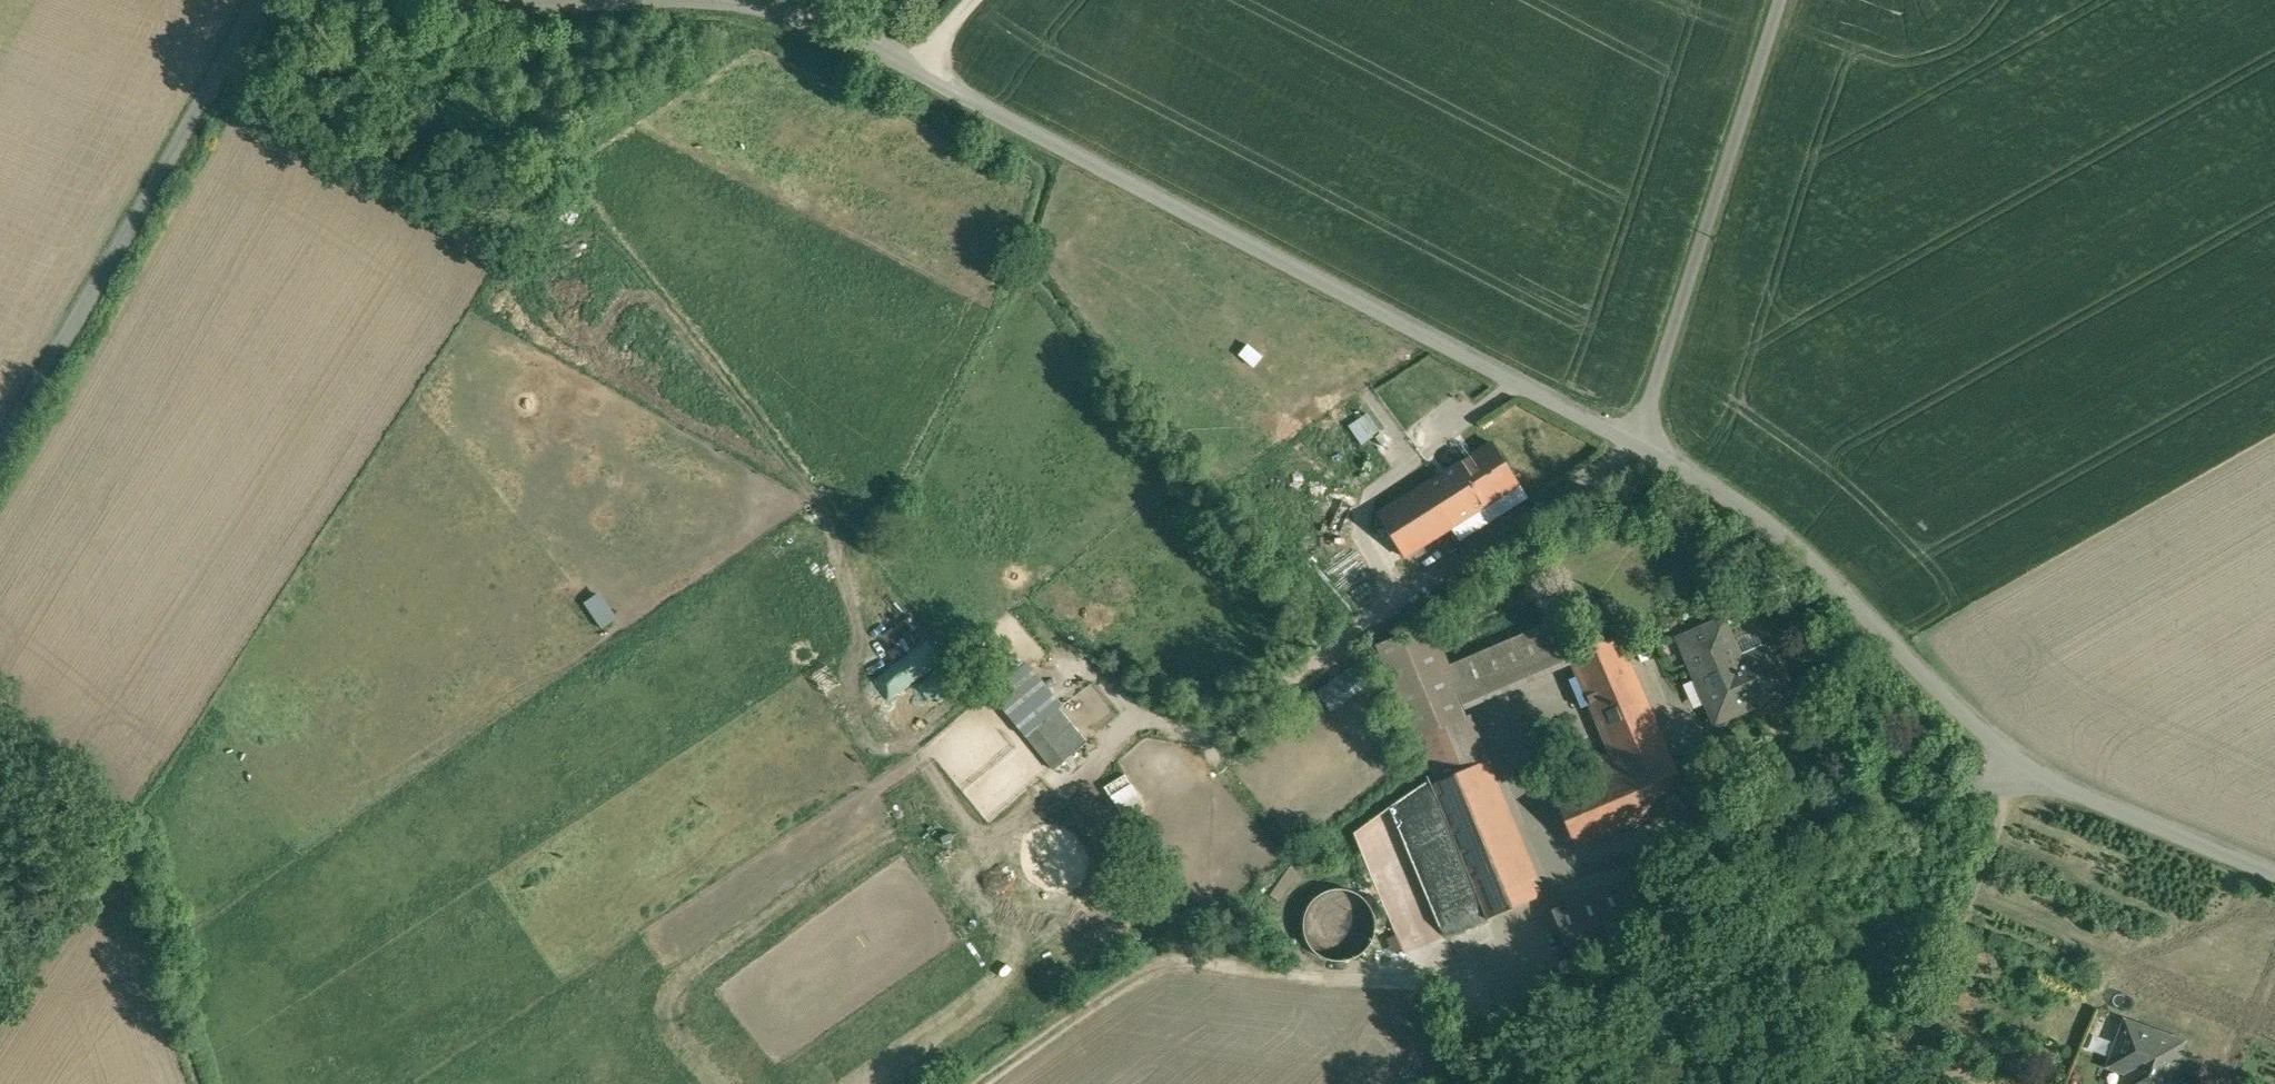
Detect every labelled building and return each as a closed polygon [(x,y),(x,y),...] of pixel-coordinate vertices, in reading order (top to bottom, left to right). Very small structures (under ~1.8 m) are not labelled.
[(1347,426),(1361,445),(1377,434),(1363,415),(1347,426)] [(1493,443),(1427,485),(1453,526),(1462,539),(1528,497),(1493,443)] [(1427,485),(1378,515),(1405,557),(1453,526),(1427,485)] [(598,592),(582,603),(601,630),(617,618),(598,592)] [(1723,620),(1680,639),(1716,721),(1787,690),(1769,648),(1740,660),(1723,620)] [(1557,622),(1448,668),(1463,702),(1569,656),(1570,657),(1571,656),(1557,622)] [(1620,768),(1555,796),(1576,846),(1689,799),(1667,749),(1666,749),(1618,636),(1571,656),(1620,768)] [(1089,741),(1026,664),(991,692),(1054,769),(1089,741)] [(1359,667),(1336,684),(1347,700),(1369,683),(1359,667)] [(1462,718),(1419,736),(1438,781),(1481,763),(1462,718)] [(1438,781),(1432,784),(1488,918),(1537,898),(1481,763),(1438,781)] [(1126,774),(1104,786),(1122,818),(1144,805),(1126,774)] [(1752,847),(1738,851),(1741,861),(1755,857),(1752,847)] [(1661,869),(1556,911),(1577,963),(1682,921),(1661,869)] [(1373,940),(1375,926),(1372,913),(1365,902),(1353,894),(1339,892),(1326,895),(1315,903),(1307,915),(1305,928),(1308,941),(1316,953),(1328,960),(1341,962),(1354,959),(1366,952),(1373,940)] [(2126,1022),(2110,1065),(2112,1066),(2114,1060),(2145,1071),(2140,1083),(2167,1083),(2170,1076),(2169,1076),(2175,1060),(2176,1061),(2183,1042),(2126,1022)]
